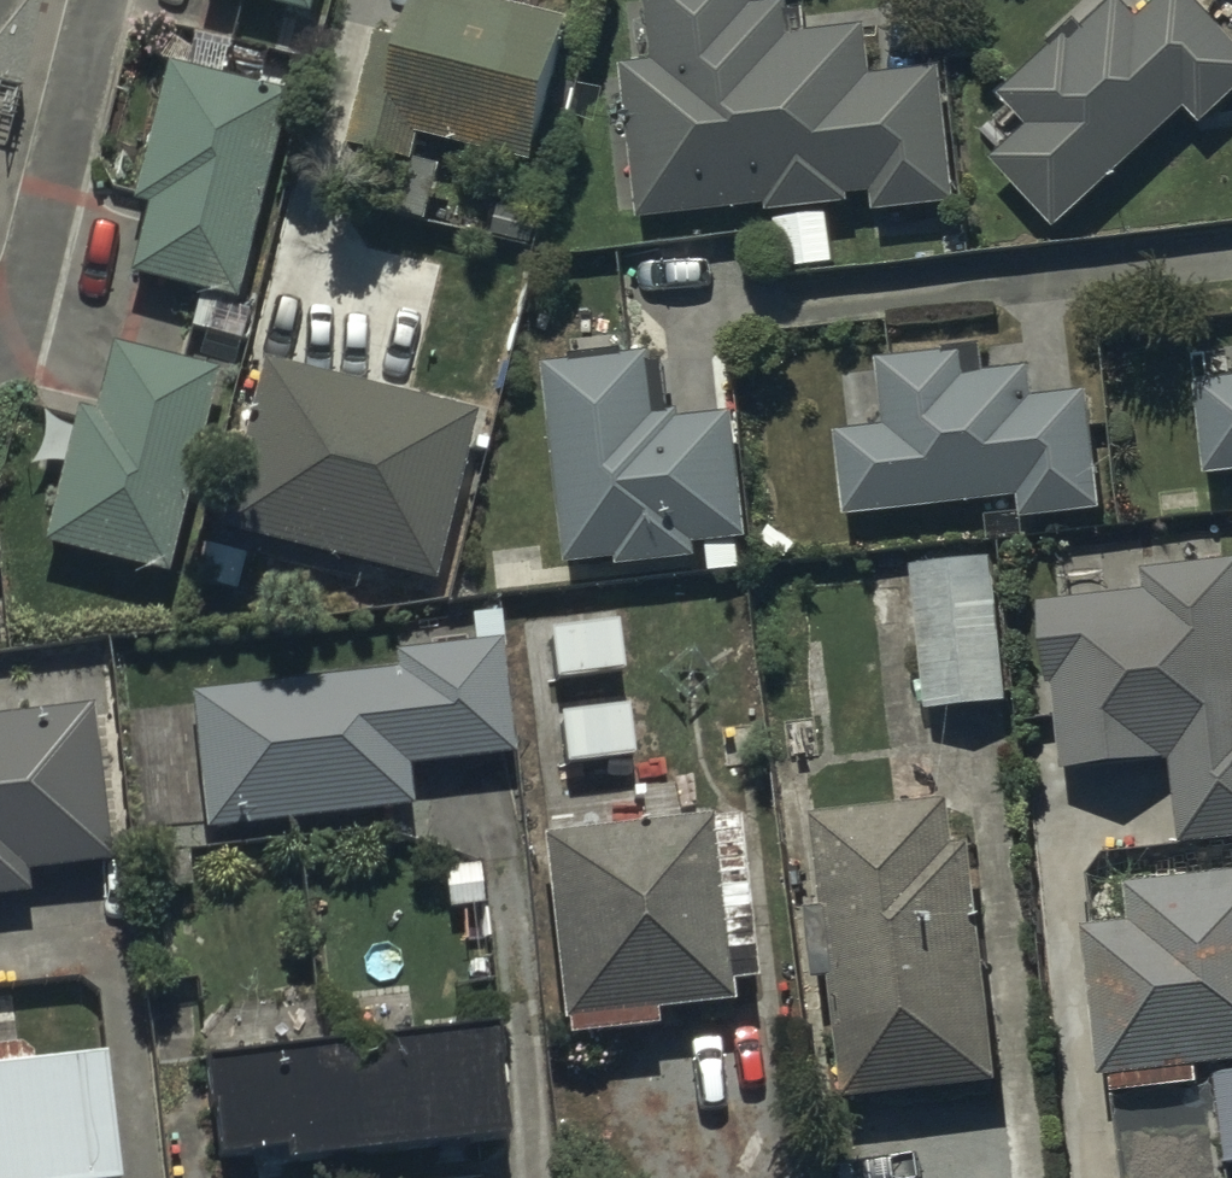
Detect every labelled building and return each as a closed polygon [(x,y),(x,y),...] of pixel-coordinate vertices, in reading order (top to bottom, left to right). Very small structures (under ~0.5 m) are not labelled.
[(308,12),(311,0),(261,0),(308,12)] [(382,29),(354,141),(416,156),(422,132),(541,162),(578,12),(531,0),(417,0),(408,35),(382,29)] [(656,56),(620,61),(638,216),(765,201),(767,214),(857,203),(856,191),(876,189),(879,206),(956,197),(941,68),(873,76),(866,23),(806,30),(803,8),(790,9),(789,0),(762,3),(762,0),(649,0),(656,56)] [(1080,18),(999,92),(1028,124),(992,156),(1057,227),(1187,107),(1203,124),(1231,98),(1231,32),(1203,0),(1158,0),(1140,17),(1125,0),(1115,0),(1087,25),(1080,18)] [(292,87),(171,56),(134,197),(148,201),(129,276),(234,303),(292,87)] [(779,270),(836,262),(828,207),(772,215),(779,270)] [(220,367),(115,342),(98,409),(78,404),(44,542),(170,572),(220,367)] [(965,346),(881,355),(889,423),(836,428),(846,518),(1020,499),(1022,518),(1103,509),(1089,387),(1035,393),(1031,365),(968,372),(965,346)] [(655,349),(544,360),(564,560),(615,555),(616,565),(698,557),(697,542),(750,536),(737,403),(661,411),(655,349)] [(476,410),(260,358),(219,525),(436,577),(476,410)] [(1195,376),(1207,472),(1231,469),(1231,371),(1195,376)] [(1043,601),(1064,768),(1174,754),(1185,844),(1231,838),(1231,552),(1142,564),(1145,588),(1043,601)] [(995,553),(913,562),(930,708),(1011,699),(995,553)] [(619,616),(547,624),(553,680),(625,671),(619,616)] [(396,671),(189,692),(203,830),(413,808),(408,763),(512,753),(501,639),(394,650),(396,671)] [(0,711),(0,898),(34,894),(32,876),(116,865),(94,699),(0,711)] [(630,702),(557,710),(563,766),(636,757),(630,702)] [(948,799),(819,812),(828,901),(808,903),(816,979),(835,977),(847,1094),(1002,1078),(977,842),(953,844),(948,799)] [(732,807),(537,831),(562,1037),(656,1026),(655,1010),(734,1000),(731,982),(753,979),(732,807)] [(1089,925),(1104,1074),(1114,1073),(1116,1092),(1206,1083),(1204,1061),(1231,1058),(1231,869),(1133,879),(1137,921),(1089,925)] [(492,1024),(209,1056),(221,1154),(284,1147),(285,1160),(505,1135),(492,1024)] [(0,1067),(0,1177),(108,1177),(110,1177),(98,1057),(0,1067)] [(1216,1070),(1225,1162),(1231,1161),(1231,1068),(1216,1070)]
